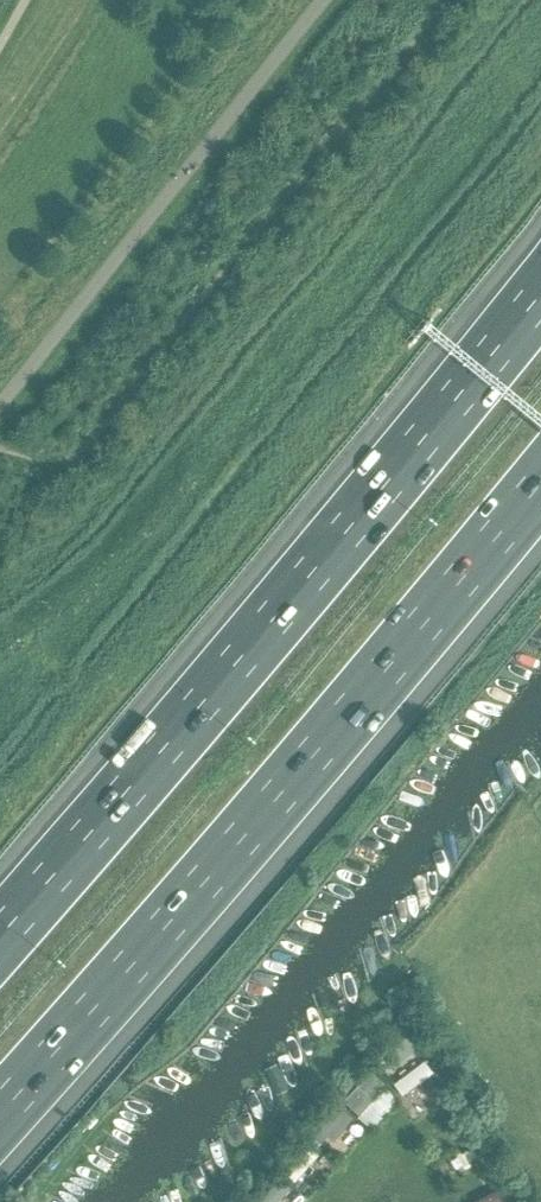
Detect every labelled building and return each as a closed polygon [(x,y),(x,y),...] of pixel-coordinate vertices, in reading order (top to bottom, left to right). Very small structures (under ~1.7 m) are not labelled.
[(391,1038),(407,1054),(426,1035),(410,1019),(391,1038)] [(342,1099),(349,1091),(341,1085),(334,1093),(342,1099)] [(475,1135),(466,1142),(469,1146),(471,1145),(479,1157),(487,1152),(478,1140),(475,1135)] [(307,1146),(313,1152),(319,1146),(310,1138),(305,1144),(307,1146)] [(293,1201),(305,1201),(306,1201),(298,1193),(291,1200),(293,1201)]
